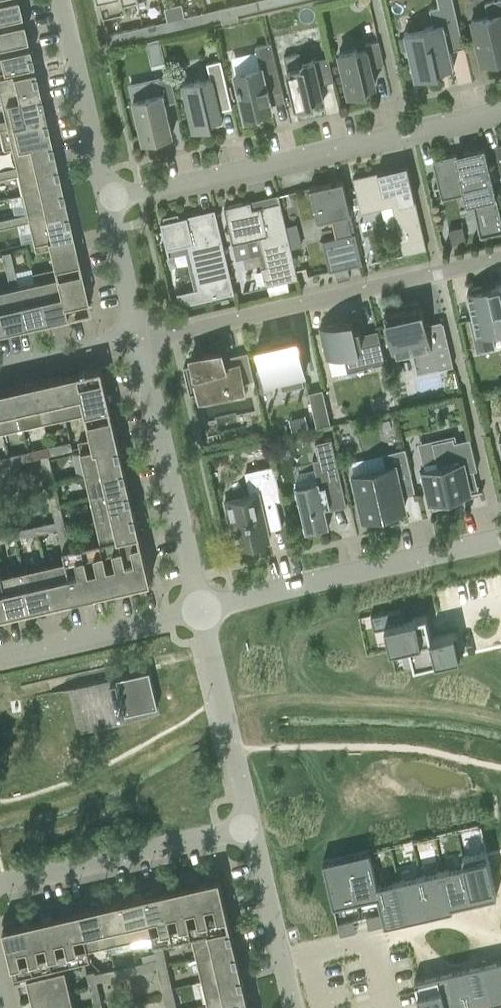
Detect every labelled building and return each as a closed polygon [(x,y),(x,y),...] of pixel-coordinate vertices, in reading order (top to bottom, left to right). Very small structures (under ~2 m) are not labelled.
[(12,13),(19,12),(16,0),(0,0),(0,16),(12,13)] [(103,18),(125,13),(124,5),(137,2),(136,0),(99,0),(103,18)] [(259,8),(271,6),(270,0),(257,0),(259,8)] [(404,33),(405,37),(414,79),(439,74),(438,71),(445,69),(454,67),(450,50),(464,47),(453,0),(437,0),(438,6),(429,8),(433,26),(425,28),(404,33)] [(500,59),(500,0),(496,0),(485,3),(488,17),(471,21),(481,64),(500,59)] [(230,21),(238,19),(235,5),(227,7),(230,21)] [(219,9),(222,23),(230,21),(227,7),(219,9)] [(18,38),(24,36),(20,20),(14,21),(13,17),(12,14),(12,13),(0,16),(0,42),(18,38)] [(187,25),(199,22),(197,14),(185,17),(187,25)] [(173,19),(175,28),(187,25),(185,17),(173,19)] [(157,32),(155,23),(142,26),(144,35),(157,32)] [(142,26),(107,35),(109,43),(144,35),(142,26)] [(30,62),(26,44),(20,46),(18,39),(18,38),(0,42),(0,69),(30,62)] [(384,65),(381,54),(378,41),(365,44),(366,50),(357,52),(356,49),(339,53),(348,95),(366,90),(365,87),(375,85),(371,68),(384,65)] [(269,93),(282,90),(270,43),(255,46),(260,68),(234,74),(245,118),(260,115),(260,111),(271,109),(268,97),(270,97),(269,93)] [(302,62),(300,53),(284,56),(295,107),(313,103),(312,99),(322,97),(319,84),(333,81),(328,57),(313,61),(313,60),(302,62)] [(182,84),(193,130),(210,126),(209,122),(221,119),(219,111),(231,107),(221,60),(206,63),(210,79),(200,81),(199,80),(182,84)] [(37,90),(31,67),(0,75),(0,98),(37,90)] [(157,79),(130,85),(133,100),(135,109),(143,142),(147,141),(147,144),(159,141),(158,138),(172,135),(164,104),(176,101),(170,76),(157,79)] [(42,113),(37,90),(0,98),(0,104),(4,120),(0,121),(0,129),(5,128),(4,122),(42,113)] [(0,129),(0,139),(2,147),(2,149),(10,147),(10,146),(47,137),(46,133),(43,118),(42,114),(42,113),(4,122),(5,128),(0,129)] [(53,160),(47,137),(10,146),(10,147),(14,167),(0,170),(0,178),(16,174),(15,169),(53,160)] [(480,237),(500,232),(500,218),(484,147),(481,148),(470,151),(464,152),(464,154),(457,156),(457,154),(432,159),(441,198),(463,193),(464,198),(466,197),(467,202),(472,201),(480,236),(480,237)] [(20,192),(58,184),(53,160),(15,169),(16,174),(20,192)] [(407,165),(353,178),(361,213),(392,206),(403,254),(426,249),(407,165)] [(322,241),(329,271),(334,270),(347,267),(362,264),(343,180),(309,188),(317,221),(336,216),(340,236),(322,241)] [(9,225),(27,221),(26,216),(64,207),(58,184),(20,192),(25,213),(7,218),(9,225)] [(252,209),(250,201),(224,207),(232,243),(259,237),(266,266),(261,268),(265,285),(263,286),(263,287),(298,279),(291,248),(286,227),(278,195),(277,195),(279,203),(252,209)] [(27,221),(31,239),(69,230),(64,207),(26,216),(27,221)] [(188,224),(187,216),(185,216),(185,217),(179,218),(178,214),(163,217),(164,222),(162,222),(160,222),(167,250),(168,249),(188,244),(198,288),(178,293),(177,293),(180,306),(181,306),(181,305),(232,293),(233,294),(234,293),(215,210),(213,210),(215,218),(202,221),(200,213),(193,215),(194,223),(188,224)] [(9,225),(7,218),(0,219),(0,227),(9,225)] [(296,224),(286,227),(291,248),(301,246),(296,224)] [(466,240),(465,239),(463,230),(462,230),(461,228),(458,228),(458,227),(448,229),(451,243),(466,240)] [(47,247),(52,268),(53,268),(54,273),(78,268),(77,265),(82,264),(79,254),(75,255),(69,230),(31,239),(34,250),(47,247)] [(1,253),(5,270),(12,268),(9,251),(1,253)] [(347,267),(334,270),(336,279),(349,276),(347,267)] [(12,285),(21,323),(42,318),(33,281),(16,285),(12,268),(5,270),(8,286),(12,285)] [(33,281),(42,318),(63,313),(54,273),(53,268),(52,268),(32,273),(34,280),(33,281)] [(54,273),(63,313),(87,308),(86,303),(90,301),(88,291),(83,292),(78,268),(54,273)] [(21,323),(12,285),(8,286),(0,288),(0,328),(21,323)] [(467,293),(473,319),(469,319),(476,352),(495,348),(492,332),(500,330),(500,290),(500,285),(483,289),(482,285),(470,288),(471,292),(467,293)] [(453,366),(443,322),(430,325),(430,322),(423,324),(422,318),(424,318),(420,300),(402,304),(403,308),(383,312),(394,356),(417,351),(421,367),(437,364),(438,369),(453,366)] [(342,322),(319,327),(326,358),(327,358),(331,375),(347,372),(385,363),(377,330),(361,334),(359,327),(354,328),(353,324),(352,319),(342,322)] [(279,379),(282,390),(304,385),(301,374),(305,373),(297,337),(293,338),(292,333),(270,339),(271,343),(256,346),(265,383),(279,379)] [(203,400),(201,392),(240,383),(241,386),(242,386),(241,382),(254,380),(247,352),(222,358),(220,350),(191,357),(201,400),(203,400)] [(85,410),(85,413),(110,407),(104,382),(109,381),(107,371),(102,372),(101,367),(77,372),(85,410)] [(64,415),(85,410),(77,372),(56,377),(64,415)] [(43,420),(64,415),(56,377),(35,382),(43,420)] [(22,425),(43,420),(35,382),(14,387),(22,425)] [(22,425),(14,387),(0,390),(0,424),(1,430),(22,425)] [(308,392),(316,427),(330,424),(322,389),(308,392)] [(91,439),(78,442),(81,453),(94,450),(119,445),(118,442),(117,437),(114,426),(113,420),(118,419),(115,409),(111,410),(110,407),(85,413),(91,439)] [(437,466),(420,470),(428,503),(432,502),(434,507),(447,504),(446,499),(467,494),(466,492),(462,473),(473,470),(476,469),(477,469),(470,438),(454,442),(453,437),(432,442),(437,466)] [(295,486),(305,531),(329,526),(325,507),(329,506),(330,510),(347,506),(331,439),(314,443),(318,459),(314,460),(313,459),(312,459),(317,481),(295,486)] [(54,444),(56,453),(72,449),(70,441),(54,444)] [(94,450),(81,453),(86,475),(124,467),(123,464),(122,460),(121,453),(119,446),(119,445),(94,450)] [(33,449),(35,457),(51,454),(49,446),(33,449)] [(414,494),(415,494),(405,449),(382,454),(385,468),(354,475),(363,518),(376,515),(377,518),(393,515),(392,511),(404,508),(402,497),(399,488),(412,485),(414,494)] [(7,455),(9,464),(25,460),(23,452),(7,455)] [(42,460),(46,478),(54,477),(50,459),(42,460)] [(124,467),(86,475),(91,498),(129,489),(129,487),(127,482),(127,478),(126,474),(124,468),(124,467)] [(239,499),(225,502),(227,510),(232,532),(236,531),(240,546),(244,546),(245,549),(258,546),(257,543),(261,542),(270,539),(267,528),(280,525),(281,527),(282,527),(277,504),(282,503),(274,467),(244,474),(249,497),(239,499)] [(47,483),(51,501),(59,499),(55,481),(47,483)] [(129,489),(91,498),(96,520),(134,511),(134,509),(133,504),(131,498),(129,490),(129,489)] [(52,505),(56,523),(64,521),(60,503),(52,505)] [(101,540),(100,540),(101,542),(119,538),(139,533),(135,512),(139,511),(139,510),(96,520),(101,540)] [(35,525),(37,533),(53,529),(51,522),(35,525)] [(30,527),(13,530),(15,538),(31,534),(30,527)] [(66,529),(58,531),(62,549),(70,547),(66,529)] [(13,530),(0,533),(0,542),(15,538),(13,530)] [(139,533),(119,538),(130,584),(136,583),(138,587),(151,584),(139,533)] [(119,538),(101,542),(111,588),(118,587),(119,592),(131,589),(130,584),(119,538)] [(100,540),(82,544),(93,593),(99,591),(100,596),(112,593),(111,588),(101,542),(100,540)] [(70,547),(62,549),(65,560),(65,559),(74,597),(80,596),(81,600),(94,597),(93,593),(82,544),(70,547)] [(65,560),(44,564),(53,602),(74,597),(65,559),(65,560)] [(44,564),(22,569),(31,607),(53,602),(44,564)] [(5,618),(4,613),(10,612),(1,574),(2,574),(0,565),(0,619),(5,618)] [(22,569),(2,574),(1,574),(10,612),(31,607),(22,569)] [(400,609),(370,616),(373,629),(385,626),(390,649),(409,645),(408,644),(431,639),(431,638),(425,616),(403,621),(400,609)] [(431,639),(408,644),(409,645),(414,667),(459,656),(454,633),(431,638),(431,639)] [(159,715),(149,670),(75,687),(85,732),(159,715)] [(486,850),(462,856),(464,865),(472,902),(496,896),(486,850)] [(347,856),(346,856),(356,901),(377,896),(378,896),(376,886),(377,885),(369,851),(367,851),(368,855),(347,860),(347,856)] [(324,861),(322,861),(333,906),(356,901),(346,856),(345,856),(345,860),(325,865),(324,861)] [(464,865),(442,870),(452,910),(453,910),(452,907),(472,902),(464,865)] [(442,870),(420,875),(429,915),(430,915),(430,911),(450,907),(451,910),(452,910),(442,870)] [(199,881),(210,929),(230,924),(217,872),(204,875),(205,880),(200,881),(199,881)] [(420,875),(398,880),(407,920),(408,920),(407,917),(428,912),(428,915),(429,915),(420,875)] [(180,885),(180,886),(191,933),(192,933),(210,929),(199,881),(198,877),(185,880),(186,884),(182,885),(181,885),(180,885)] [(377,885),(376,886),(378,896),(377,896),(381,913),(384,925),(386,925),(385,922),(405,917),(406,920),(407,920),(398,880),(377,885)] [(162,890),(161,890),(172,938),(191,933),(180,886),(180,885),(179,881),(167,884),(168,888),(164,889),(163,890),(162,890)] [(143,894),(142,894),(151,932),(158,961),(166,959),(162,940),(172,938),(161,890),(162,890),(161,885),(148,888),(149,893),(143,894)] [(121,899),(130,937),(151,932),(142,894),(121,899)] [(100,904),(108,942),(130,937),(121,899),(100,904)] [(99,904),(78,909),(87,947),(88,947),(95,945),(108,942),(100,904),(99,904)] [(71,906),(58,909),(59,913),(71,961),(89,957),(87,947),(78,909),(72,911),(71,906)] [(52,910),(39,913),(40,918),(41,918),(52,966),(71,961),(59,913),(54,915),(52,910)] [(381,913),(373,915),(376,927),(384,925),(381,913)] [(34,915),(21,918),(22,922),(33,970),(52,966),(41,918),(40,918),(35,919),(34,915)] [(373,915),(366,917),(368,929),(376,927),(373,915)] [(15,919),(2,922),(14,974),(33,970),(22,922),(16,924),(15,919)] [(353,920),(345,922),(347,934),(355,932),(353,920)] [(345,922),(337,924),(340,935),(347,934),(345,922)] [(210,929),(192,933),(198,957),(235,947),(234,943),(230,928),(235,927),(234,924),(230,924),(210,929)] [(235,947),(198,957),(203,980),(240,971),(239,966),(236,951),(240,950),(239,946),(239,947),(235,947)] [(153,959),(136,963),(138,971),(155,967),(153,959)] [(138,971),(136,963),(120,967),(122,975),(138,971)] [(482,964),(491,1003),(500,1001),(500,963),(484,967),(483,963),(482,964)] [(159,966),(163,984),(171,982),(167,964),(159,966)] [(460,969),(469,1007),(470,1007),(491,1003),(482,964),(481,964),(482,967),(461,972),(461,969),(460,969)] [(27,977),(32,998),(70,990),(65,968),(27,977)] [(99,972),(101,980),(117,976),(115,968),(99,972)] [(437,974),(445,1007),(469,1007),(460,969),(459,969),(459,972),(439,977),(438,974),(437,974)] [(86,972),(90,986),(97,984),(94,970),(86,972)] [(240,971),(203,980),(208,1003),(246,994),(245,989),(241,974),(246,973),(245,970),(244,970),(240,971)] [(414,979),(421,1007),(445,1007),(437,974),(436,974),(437,977),(417,982),(416,979),(414,979)] [(164,989),(169,1007),(177,1006),(172,987),(164,989)] [(34,1007),(74,1007),(70,990),(32,998),(34,1007)] [(91,993),(94,1007),(102,1005),(99,991),(91,993)] [(208,1003),(209,1007),(249,1007),(246,997),(251,996),(250,993),(249,993),(246,994),(208,1003)]
